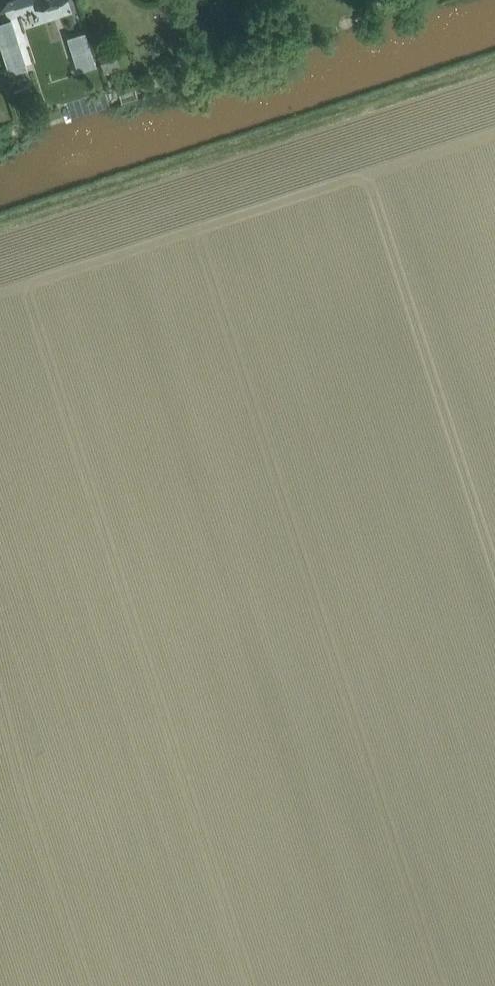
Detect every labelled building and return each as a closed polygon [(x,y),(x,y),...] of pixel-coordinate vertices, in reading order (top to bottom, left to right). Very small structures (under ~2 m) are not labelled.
[(32,1),(34,8),(34,9),(44,6),(44,7),(48,8),(58,5),(59,2),(59,1),(63,0),(0,0),(0,12),(32,1)] [(0,23),(0,43),(7,65),(21,60),(8,20),(0,23)]
